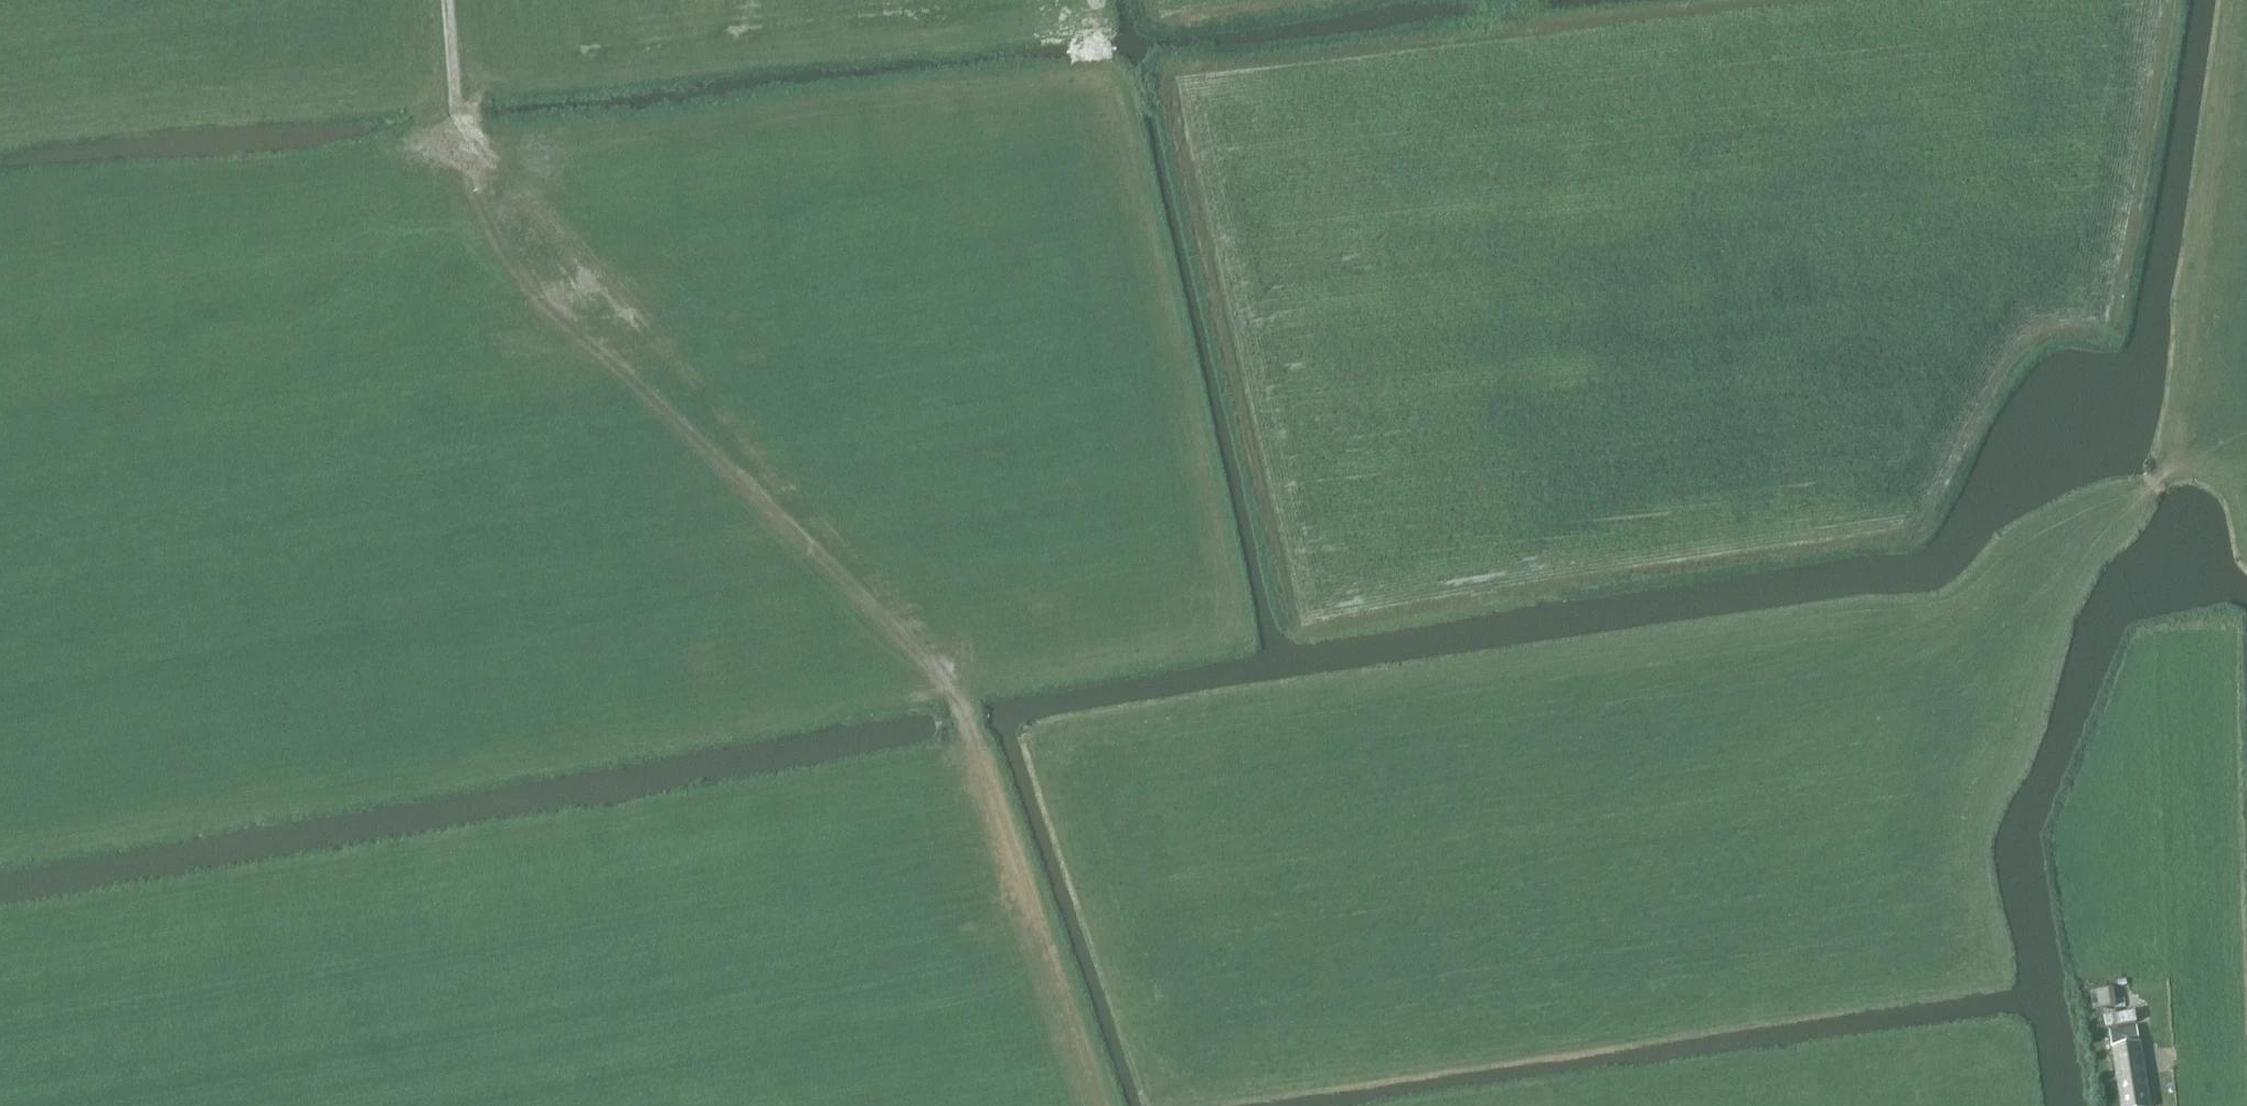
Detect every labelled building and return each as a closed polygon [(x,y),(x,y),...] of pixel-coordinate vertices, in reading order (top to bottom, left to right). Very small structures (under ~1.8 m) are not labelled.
[(2125,976),(2100,980),(2103,997),(2128,993),(2125,976)] [(2134,1014),(2104,1019),(2105,1030),(2135,1024),(2134,1014)] [(2110,1033),(2112,1049),(2111,1050),(2120,1105),(2151,1105),(2141,1045),(2140,1045),(2137,1028),(2110,1033)]
